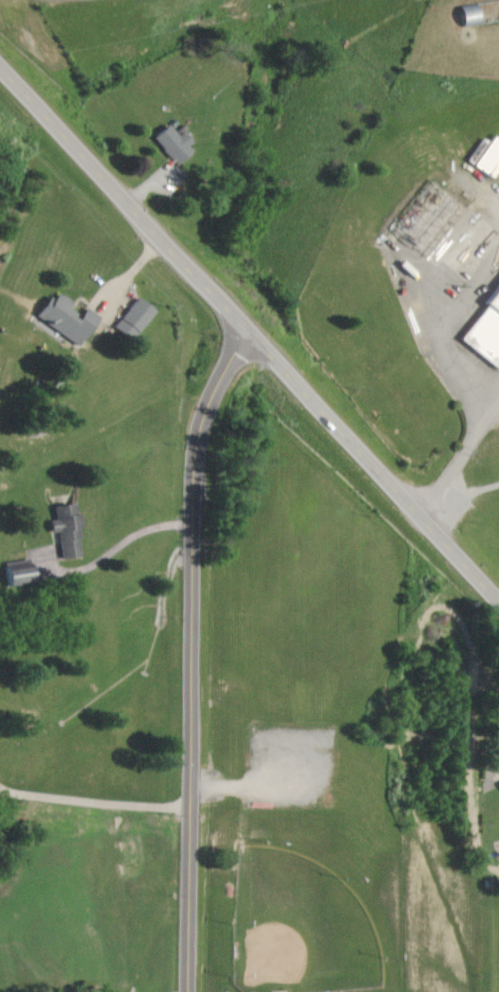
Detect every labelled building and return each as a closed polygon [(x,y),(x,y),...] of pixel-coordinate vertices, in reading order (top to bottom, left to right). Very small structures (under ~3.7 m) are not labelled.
[(199,148),(185,133),(182,136),(171,124),(156,138),(181,165),(199,148)] [(392,230),(424,255),(462,206),(431,181),(392,230)] [(491,369),(498,359),(498,285),(454,338),(491,369)] [(41,317),(70,338),(75,330),(88,340),(104,318),(90,308),(84,316),(72,308),(76,302),(60,291),(41,317)] [(158,307),(139,296),(119,330),(138,341),(158,307)] [(63,560),(86,557),(78,495),(55,498),(63,560)]
